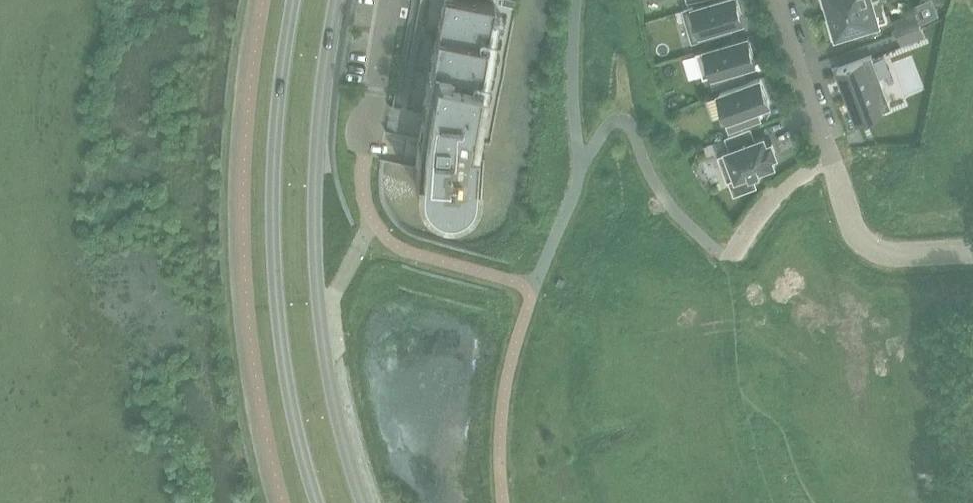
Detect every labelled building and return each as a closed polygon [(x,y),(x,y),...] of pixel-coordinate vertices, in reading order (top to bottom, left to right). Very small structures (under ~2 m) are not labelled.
[(416,166),(415,176),(415,181),(416,186),(418,191),(421,196),(425,200),(429,204),(434,206),(439,208),(445,209),(450,209),(456,208),(461,206),(466,203),(470,199),(473,195),(476,190),(478,185),(479,180),(481,139),(489,140),(515,7),(494,3),(493,3),(491,3),(476,0),(422,0),(397,131),(418,135),(416,166)] [(738,0),(716,0),(693,7),(684,9),(693,40),(724,31),(722,25),(743,19),(738,0)] [(830,10),(864,0),(827,0),(830,10)] [(830,10),(835,27),(837,34),(877,22),(877,23),(888,19),(883,0),(864,0),(830,10)] [(920,23),(916,12),(893,20),(897,32),(920,23)] [(925,34),(920,23),(897,32),(902,43),(925,34)] [(735,67),(756,61),(748,36),(707,48),(696,51),(704,77),(711,75),(714,86),(738,79),(735,67)] [(872,55),(838,67),(843,80),(842,80),(843,82),(846,89),(846,90),(846,91),(847,91),(858,120),(891,107),(872,55)] [(749,110),(770,102),(761,78),(719,93),(728,117),(726,117),(730,130),(753,121),(749,110)] [(771,156),(776,154),(772,142),(767,144),(764,136),(754,140),(750,129),(727,137),(731,149),(718,154),(727,180),(750,172),(751,173),(761,170),(760,168),(774,163),(771,156)]
